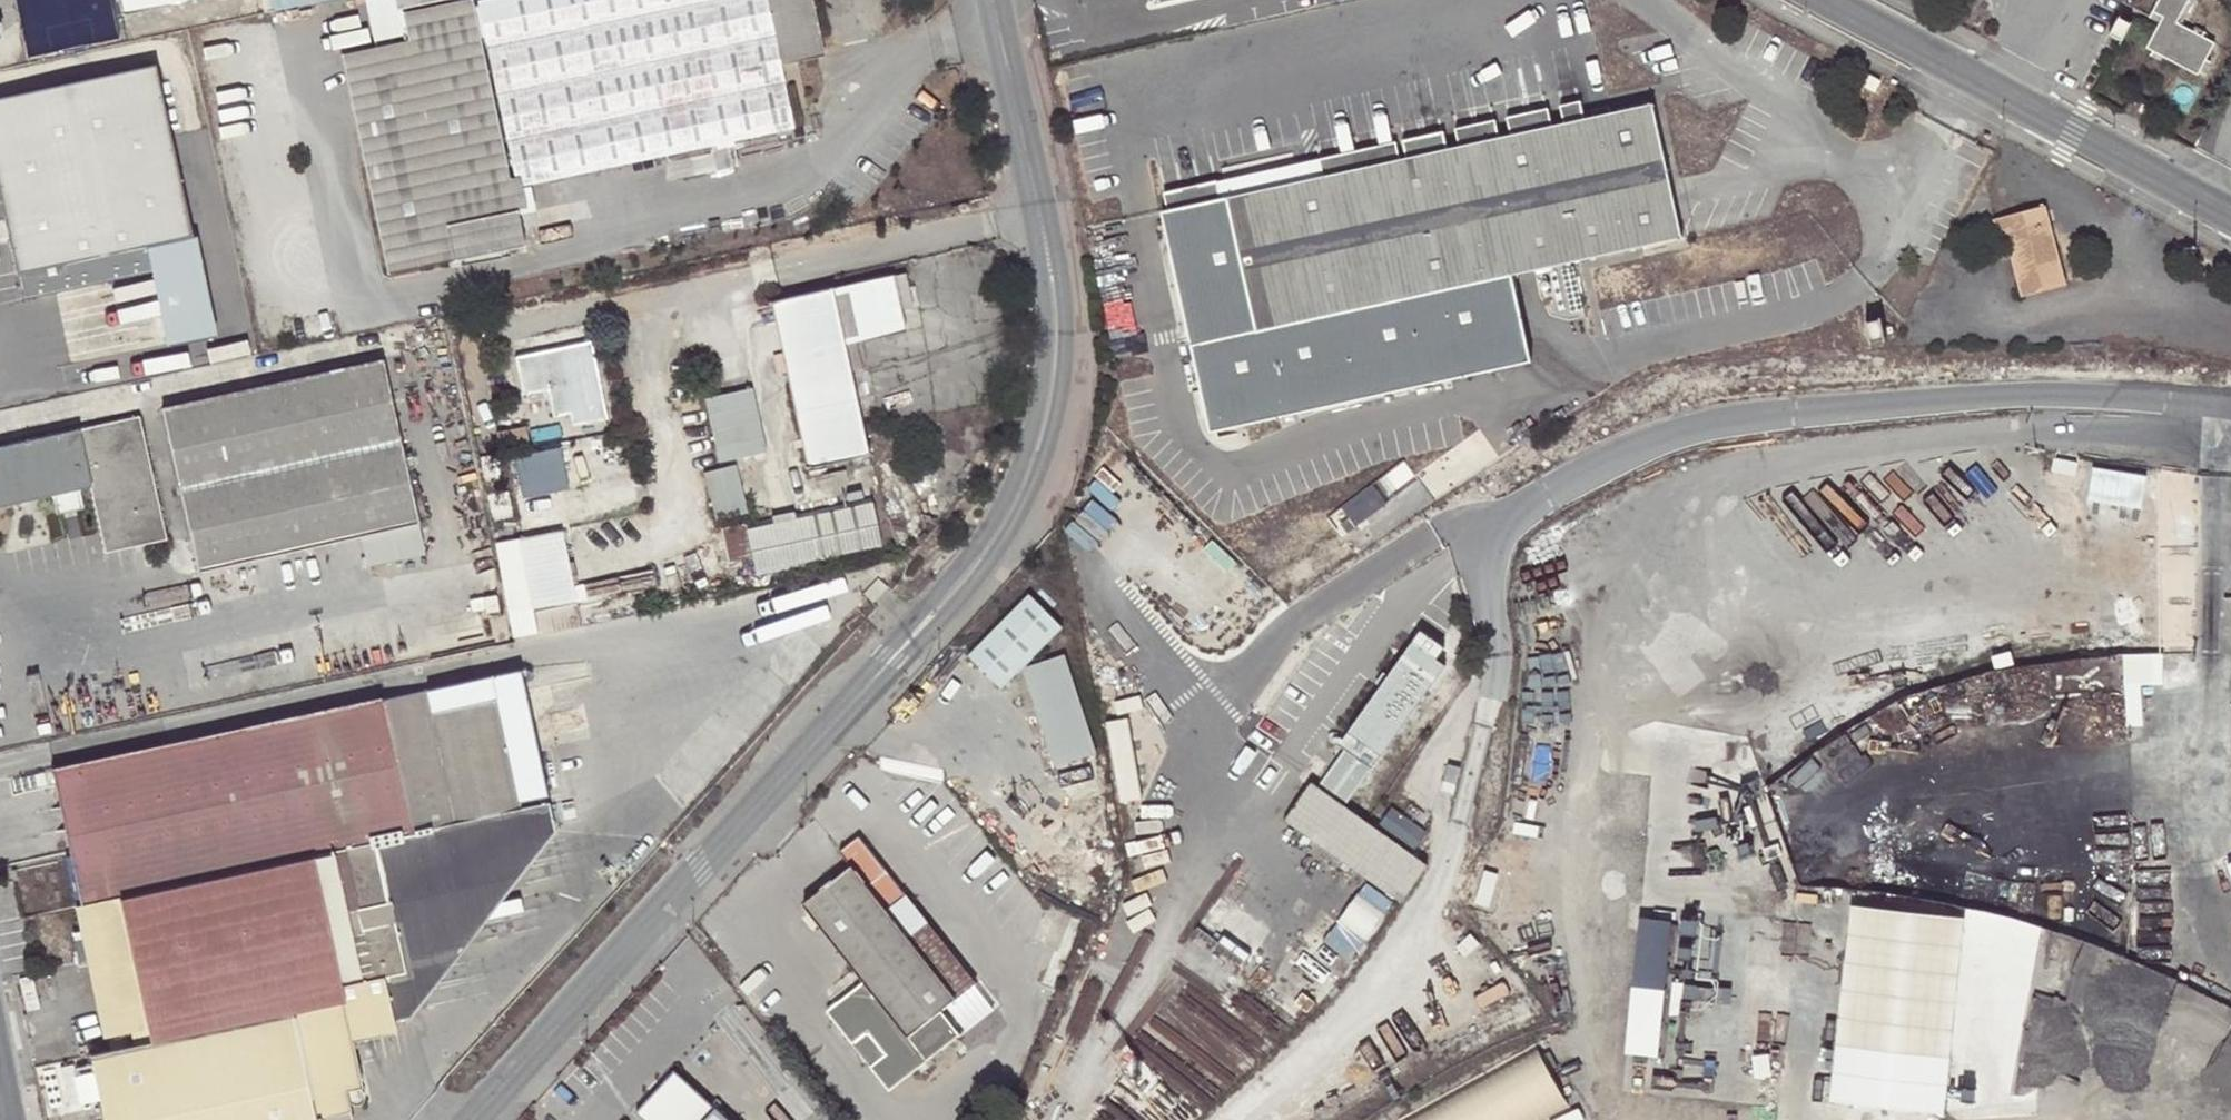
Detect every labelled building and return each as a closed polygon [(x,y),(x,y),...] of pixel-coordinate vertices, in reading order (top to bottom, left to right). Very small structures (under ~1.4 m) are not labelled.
[(121,15),(192,0),(118,0),(121,15)] [(270,12),(323,0),(268,0),(270,12)] [(376,49),(391,45),(381,0),(365,0),(376,49)] [(394,0),(381,0),(391,45),(408,42),(402,17),(401,11),(397,12),(394,0)] [(470,1),(402,17),(408,42),(391,45),(438,264),(456,260),(456,264),(462,263),(464,269),(512,259),(510,251),(526,248),(518,211),(516,212),(479,41),(486,40),(518,189),(794,128),(779,62),(823,53),(811,0),(487,0),(477,2),(478,6),(471,7),(470,1)] [(397,12),(401,11),(448,0),(394,0),(397,12)] [(2194,74),(2212,42),(2175,22),(2187,0),(2158,0),(2152,11),(2162,16),(2145,47),(2194,74)] [(2103,48),(2115,54),(2132,23),(2120,17),(2103,48)] [(391,45),(376,49),(342,56),(389,276),(438,264),(391,45)] [(194,240),(156,66),(0,95),(0,177),(23,303),(153,273),(151,265),(149,250),(194,240)] [(1881,80),(1859,68),(1852,80),(1875,92),(1881,80)] [(1559,105),(1563,124),(1584,119),(1579,100),(1559,105)] [(2151,108),(2141,103),(2137,111),(2147,116),(2151,108)] [(1651,105),(1632,109),(1662,242),(1680,238),(1651,105)] [(1506,117),(1510,136),(1551,127),(1546,108),(1506,117)] [(1218,435),(1538,360),(1516,274),(1662,242),(1632,109),(1584,119),(1563,124),(1551,127),(1510,136),(1498,139),(1457,148),(1447,150),(1405,159),(1375,166),(1354,171),(1165,210),(1218,435)] [(1453,129),(1457,148),(1498,139),(1494,120),(1453,129)] [(1400,140),(1405,159),(1447,150),(1442,131),(1400,140)] [(1349,152),(1354,171),(1375,166),(1371,147),(1349,152)] [(2005,234),(2021,296),(2064,283),(2044,206),(1991,220),(1995,236),(2005,234)] [(194,240),(149,250),(151,265),(169,342),(221,331),(194,240)] [(781,344),(784,358),(809,470),(865,457),(847,374),(861,371),(855,344),(902,333),(890,277),(772,304),(781,344)] [(556,416),(572,412),(575,426),(610,418),(606,401),(597,403),(589,363),(597,361),(593,341),(517,358),(526,395),(551,390),(556,416)] [(784,358),(781,344),(767,347),(770,361),(784,358)] [(420,524),(384,360),(162,411),(200,574),(420,524)] [(589,363),(597,403),(606,401),(597,361),(589,363)] [(704,401),(718,465),(766,454),(751,390),(704,401)] [(0,449),(0,508),(52,496),(79,490),(91,487),(106,554),(167,540),(138,417),(0,449)] [(531,450),(526,431),(501,436),(505,456),(531,450)] [(522,453),(528,495),(573,488),(567,447),(522,453)] [(707,472),(721,516),(754,506),(740,462),(707,472)] [(79,490),(52,496),(57,515),(84,508),(79,490)] [(797,519),(795,513),(723,528),(730,561),(751,557),(754,573),(882,547),(872,503),(797,519)] [(583,625),(562,528),(494,542),(515,639),(583,625)] [(873,605),(888,588),(878,579),(863,595),(870,602),(873,605)] [(1060,624),(1028,593),(967,656),(1000,687),(1022,664),(1060,624)] [(1320,785),(1347,804),(1447,663),(1415,639),(1351,730),(1356,734),(1320,785)] [(1065,653),(1024,667),(1057,766),(1098,753),(1065,653)] [(2188,655),(2188,653),(2122,655),(2123,686),(2189,684),(2188,655)] [(381,698),(53,771),(57,789),(83,906),(88,905),(521,811),(493,680),(382,704),(381,698)] [(1403,902),(1430,864),(1368,820),(1314,782),(1287,820),(1403,902)] [(410,1022),(400,975),(433,968),(431,959),(464,953),(454,912),(505,900),(493,847),(557,833),(551,805),(521,811),(88,905),(116,1036),(110,1037),(113,1050),(92,1055),(94,1065),(78,1068),(80,1077),(97,1073),(107,1119),(344,1119),(351,1118),(345,1095),(364,1090),(353,1043),(398,1033),(396,1025),(410,1022)] [(493,847),(505,900),(557,833),(493,847)] [(943,1010),(976,983),(860,836),(841,851),(853,866),(805,904),(811,912),(805,917),(814,929),(821,924),(865,980),(840,1000),(844,1006),(833,1015),(854,1041),(868,1030),(885,1052),(871,1063),(891,1088),(961,1033),(943,1010)] [(1365,942),(1399,904),(1376,884),(1342,921),(1365,942)] [(464,953),(505,900),(454,912),(464,953)] [(1854,900),(1839,1042),(1954,1053),(1968,912),(1854,900)] [(108,1038),(110,1037),(116,1036),(88,905),(83,906),(79,907),(108,1038)] [(410,1022),(464,953),(431,959),(433,968),(400,975),(410,1022)] [(828,1009),(833,1015),(844,1006),(840,1000),(828,1009)] [(1672,1019),(1636,1016),(1630,1085),(1666,1088),(1672,1019)] [(868,1030),(854,1041),(871,1063),(885,1052),(868,1030)] [(1401,1119),(1550,1119),(1572,1108),(1537,1046),(1401,1119)] [(677,1070),(637,1112),(646,1119),(733,1119),(677,1070)]
